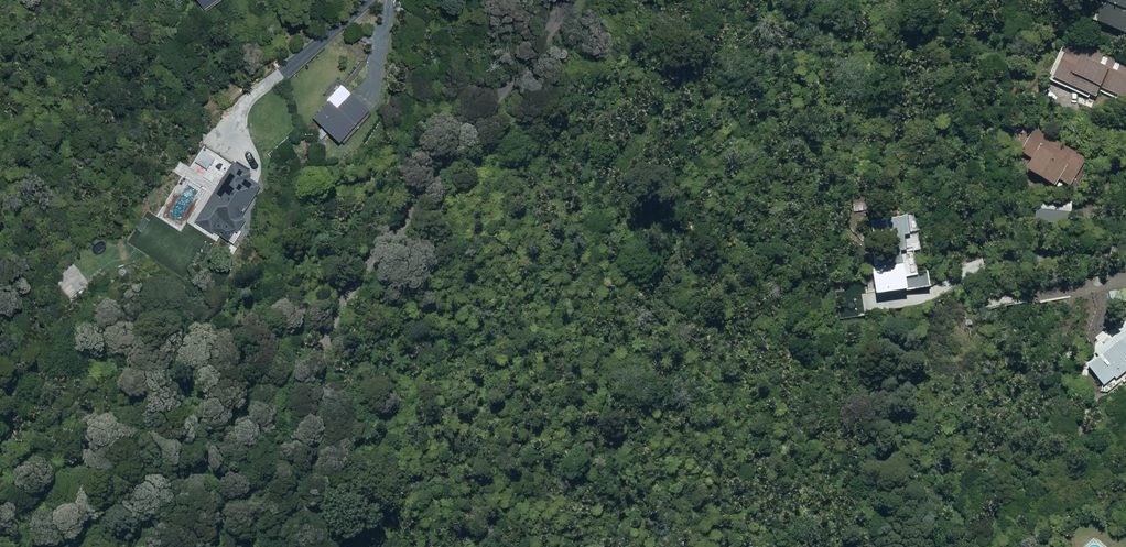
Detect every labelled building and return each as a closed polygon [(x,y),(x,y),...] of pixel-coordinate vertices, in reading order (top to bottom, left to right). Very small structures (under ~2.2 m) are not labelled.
[(199,8),(210,0),(193,0),(199,8)] [(1125,37),(1125,0),(1096,0),(1098,5),(1091,22),(1125,37)] [(1125,101),(1125,67),(1068,41),(1051,80),(1095,99),(1099,89),(1125,101)] [(1024,172),(1053,190),(1057,183),(1069,190),(1087,161),(1035,128),(1019,154),(1031,161),(1024,172)] [(231,234),(238,225),(244,229),(253,214),(249,212),(270,180),(256,172),(258,168),(240,156),(201,216),(219,228),(219,226),(231,234)] [(1034,223),(1068,228),(1071,203),(1036,199),(1034,223)] [(872,254),(873,267),(898,264),(896,250),(901,250),(899,235),(904,234),(902,215),(867,220),(870,240),(883,238),(885,252),(872,254)] [(54,273),(76,301),(124,262),(101,235),(54,273)] [(223,254),(233,261),(245,245),(234,237),(223,254)] [(1081,362),(1101,385),(1112,376),(1114,378),(1125,368),(1125,325),(1081,362)]
